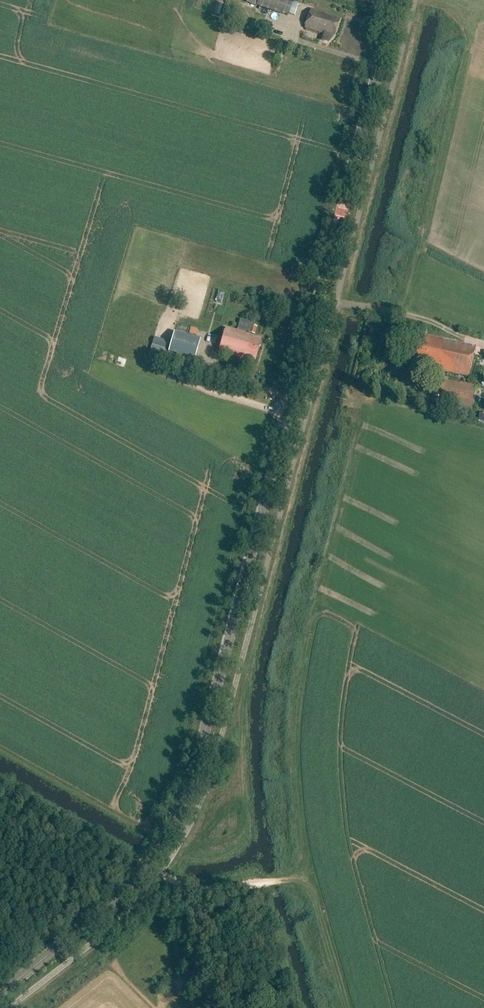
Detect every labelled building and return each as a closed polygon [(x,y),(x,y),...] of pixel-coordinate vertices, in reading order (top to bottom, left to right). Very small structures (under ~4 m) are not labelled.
[(288,15),(293,0),(258,0),(257,5),(288,15)] [(340,20),(326,15),(327,14),(312,9),(305,28),(320,33),(321,31),(325,33),(323,39),(329,41),(332,39),(334,36),(335,36),(340,20)] [(238,331),(255,333),(257,323),(239,320),(238,331)] [(225,328),(218,354),(252,364),(253,361),(255,362),(261,341),(248,337),(248,335),(225,328)] [(174,333),(168,352),(195,360),(200,340),(174,333)] [(433,366),(433,368),(471,376),(471,373),(473,373),(474,371),(472,371),(477,346),(426,335),(424,342),(420,341),(416,358),(426,360),(425,364),(433,366)] [(155,337),(152,345),(168,350),(170,342),(155,337)] [(478,385),(444,379),(440,398),(462,403),(462,406),(474,408),(478,385)]
